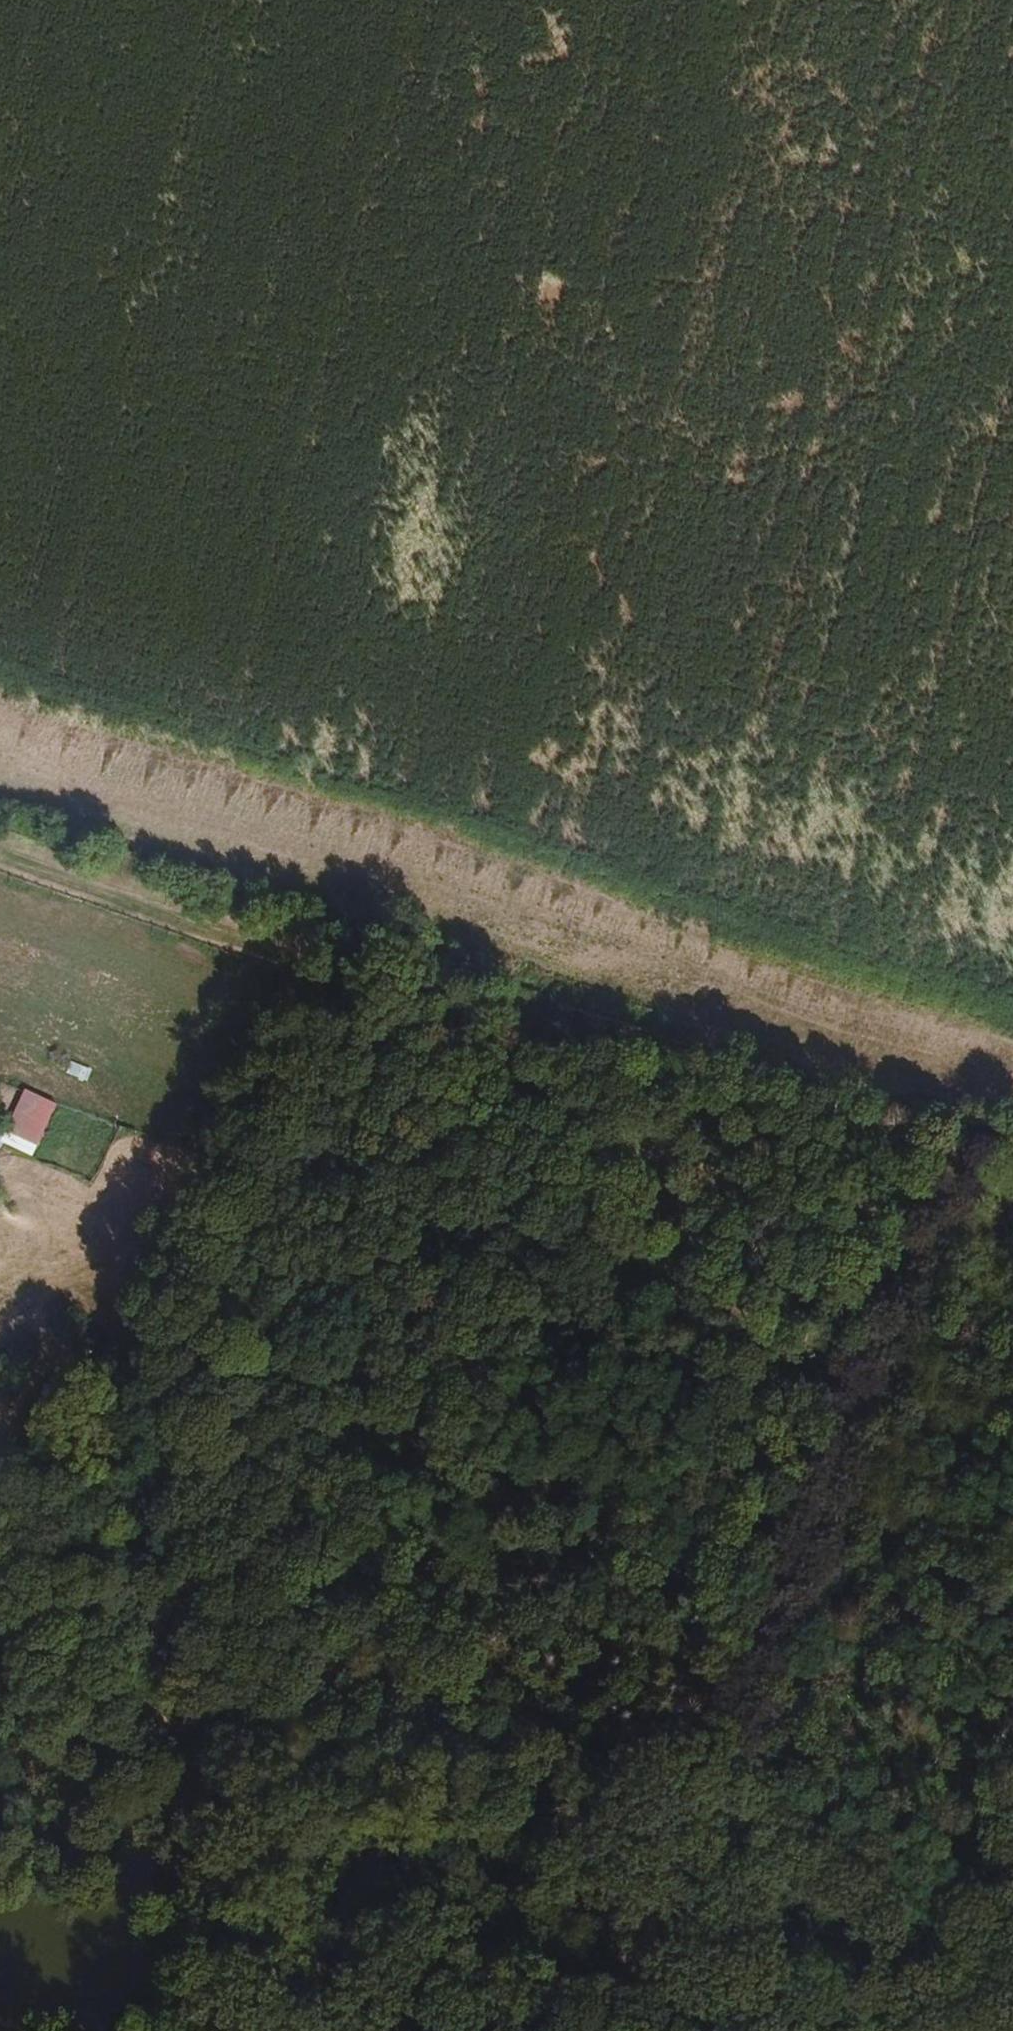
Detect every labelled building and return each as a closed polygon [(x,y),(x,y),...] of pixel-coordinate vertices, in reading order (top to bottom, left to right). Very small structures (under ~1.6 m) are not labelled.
[(23,1087),(0,1142),(0,1143),(35,1158),(58,1102),(23,1087)]
